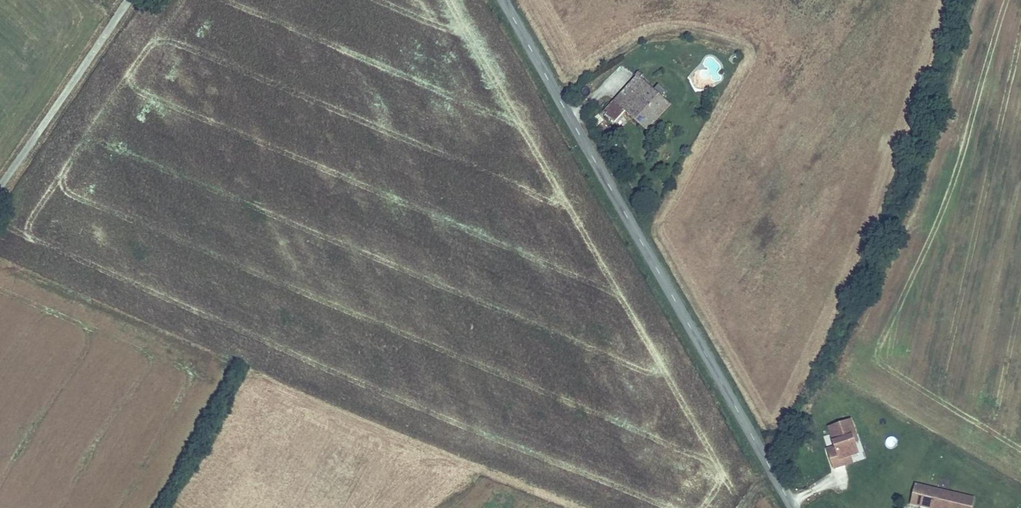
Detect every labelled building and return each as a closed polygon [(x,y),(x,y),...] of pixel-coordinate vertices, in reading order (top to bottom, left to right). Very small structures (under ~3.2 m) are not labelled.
[(620,106),(643,83),(635,75),(612,98),(620,106)] [(643,83),(620,106),(641,128),(664,104),(643,83)] [(620,106),(612,98),(600,109),(608,117),(620,106)] [(827,438),(836,456),(843,452),(840,446),(858,438),(852,427),(849,421),(853,419),(846,405),(825,416),(834,434),(827,438)] [(861,444),(858,438),(840,446),(843,452),(861,444)] [(926,500),(927,497),(941,501),(941,504),(955,507),(962,507),(966,492),(909,476),(904,494),(926,500)]
